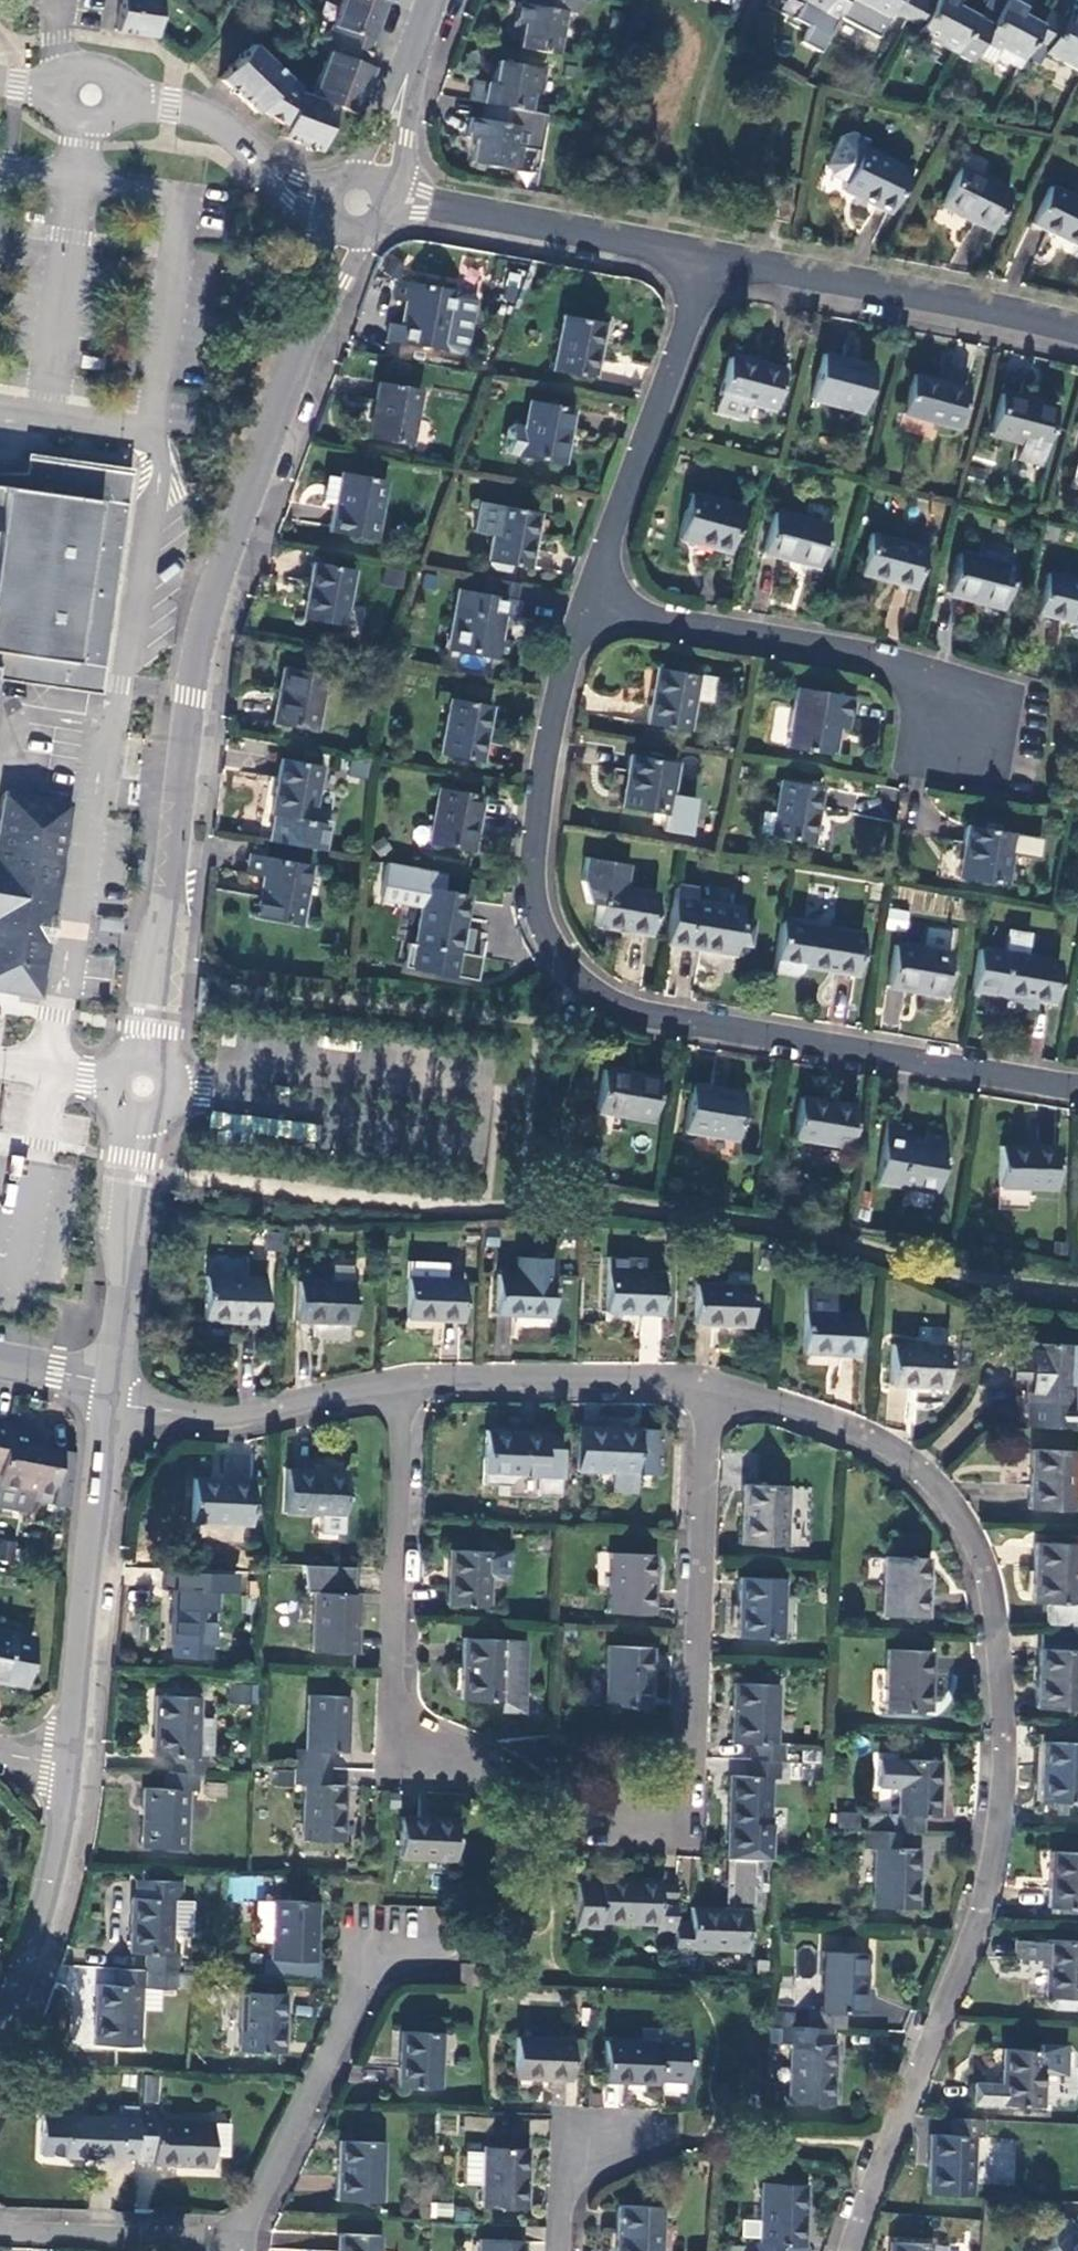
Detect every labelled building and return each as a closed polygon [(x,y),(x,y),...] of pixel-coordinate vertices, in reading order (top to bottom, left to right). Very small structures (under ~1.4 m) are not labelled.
[(114,32),(151,38),(157,0),(119,0),(114,32)] [(331,28),(328,28),(321,51),(325,53),(309,100),(294,95),(296,88),(249,46),(217,81),(252,113),(255,110),(268,121),(281,126),(278,138),(314,151),(330,107),(353,115),(369,69),(360,65),(381,6),(375,3),(376,0),(340,0),(331,28)] [(518,49),(561,55),(568,13),(562,11),(564,0),(530,0),(528,5),(518,3),(514,23),(522,25),(518,49)] [(827,38),(848,0),(800,0),(819,11),(809,28),(827,38)] [(888,20),(892,12),(906,19),(916,0),(852,0),(888,20)] [(957,56),(976,17),(956,7),(959,1),(957,0),(916,0),(906,19),(920,28),(918,34),(957,56)] [(1018,69),(1033,39),(1041,25),(1021,14),(1028,0),(1005,0),(1002,5),(992,26),(976,17),(957,56),(972,63),(976,55),(982,43),(998,52),(995,57),(1018,69)] [(993,0),(985,0),(976,17),(992,26),(1002,5),(993,0)] [(1077,72),(1077,16),(1067,11),(1063,19),(1048,11),(1041,25),(1033,39),(1048,47),(1044,53),(1077,72)] [(992,64),(995,57),(998,52),(982,43),(976,55),(992,64)] [(473,80),(468,102),(483,104),(516,111),(531,113),(535,95),(541,96),(546,70),(498,61),(493,83),(473,80)] [(513,126),(516,111),(483,104),(481,120),(470,118),(467,137),(474,138),(470,163),(518,171),(522,147),(516,146),(520,127),(513,126)] [(541,132),(520,127),(516,146),(522,147),(518,171),(533,174),(541,132)] [(845,182),(841,190),(888,213),(909,171),(864,149),(867,143),(851,134),(842,137),(827,164),(830,174),(845,182)] [(1010,192),(959,167),(941,204),(991,229),(1010,192)] [(1050,187),(1032,224),(1077,246),(1077,201),(1050,187)] [(402,267),(391,261),(384,273),(395,279),(402,267)] [(508,273),(505,300),(517,301),(520,274),(508,273)] [(472,296),(398,281),(395,300),(406,302),(403,326),(390,325),(387,341),(460,355),(468,351),(477,301),(472,296)] [(591,379),(602,323),(563,316),(552,371),(591,379)] [(873,367),(822,353),(810,399),(861,412),(873,367)] [(783,370),(729,355),(718,395),(713,412),(743,420),(748,404),(771,411),(783,370)] [(966,389),(913,375),(902,415),(956,429),(966,389)] [(409,446),(419,390),(379,383),(369,439),(409,446)] [(1056,406),(1001,391),(989,436),(1020,444),(1015,463),(1039,469),(1056,406)] [(561,465),(571,408),(530,401),(525,427),(512,425),(506,429),(502,448),(506,454),(561,465)] [(29,458),(25,490),(0,671),(0,682),(106,696),(139,474),(29,458)] [(385,480),(340,472),(339,478),(334,504),(329,533),(374,541),(385,480)] [(321,501),(334,504),(339,478),(326,475),(321,501)] [(25,490),(0,488),(0,671),(25,490)] [(741,507),(690,493),(677,539),(728,553),(741,507)] [(527,570),(538,513),(478,502),(472,532),(491,536),(486,562),(489,563),(509,566),(527,570)] [(828,527),(773,513),(762,554),(817,568),(828,527)] [(924,548),(870,535),(859,575),(913,588),(924,548)] [(1002,609),(1013,567),(958,554),(947,594),(1002,609)] [(343,626),(352,570),(312,563),(303,620),(343,626)] [(509,566),(489,563),(488,569),(507,573),(509,566)] [(1046,574),(1036,613),(1077,624),(1077,582),(1046,574)] [(507,662),(511,642),(499,640),(503,616),(515,619),(516,617),(518,617),(520,603),(518,603),(518,601),(514,600),(517,584),(485,578),(482,595),(460,591),(449,651),(507,662)] [(314,730),(324,675),(284,668),(273,724),(314,730)] [(687,732),(692,701),(696,676),(657,669),(646,726),(687,732)] [(715,678),(696,676),(692,701),(710,704),(715,678)] [(852,698),(796,688),(786,748),(835,756),(838,730),(847,731),(852,698)] [(480,762),(490,707),(449,699),(439,754),(480,762)] [(667,816),(676,764),(630,757),(621,808),(667,816)] [(269,840),(325,852),(331,821),(312,818),(321,767),(281,759),(270,815),(273,815),(269,840)] [(812,844),(821,788),(780,781),(770,837),(812,844)] [(471,852),(481,796),(438,789),(429,844),(471,852)] [(28,939),(35,936),(55,800),(4,791),(0,825),(0,935),(28,939)] [(0,935),(0,951),(28,956),(32,962),(47,964),(72,803),(55,800),(35,936),(28,939),(0,935)] [(1012,833),(967,826),(958,877),(1004,884),(1012,833)] [(299,926),(309,866),(252,855),(248,875),(261,878),(254,918),(299,926)] [(587,903),(598,904),(594,926),(650,935),(657,895),(624,889),(628,866),(586,858),(582,881),(587,903)] [(138,862),(130,861),(129,881),(137,882),(138,862)] [(696,889),(676,886),(666,943),(733,956),(736,946),(749,948),(754,923),(740,920),(742,910),(694,901),(696,889)] [(458,955),(468,895),(425,887),(414,947),(458,955)] [(888,908),(885,928),(906,932),(910,911),(888,908)] [(863,936),(807,926),(800,965),(856,975),(863,936)] [(951,955),(894,946),(888,986),(944,996),(951,955)] [(42,1005),(47,964),(32,962),(28,956),(0,951),(0,998),(42,1005)] [(1059,962),(1003,952),(996,993),(1052,1003),(1059,962)] [(659,1079),(603,1070),(596,1111),(653,1121),(659,1079)] [(736,1140),(744,1093),(692,1086),(684,1130),(736,1140)] [(791,1138),(848,1147),(855,1106),(799,1097),(791,1138)] [(252,1143),(253,1136),(327,1143),(327,1138),(315,1137),(317,1122),(218,1114),(216,1140),(252,1143)] [(936,1192),(947,1134),(928,1131),(926,1142),(902,1139),(904,1126),(886,1123),(876,1182),(936,1192)] [(1056,1148),(1000,1145),(998,1187),(1055,1188),(1056,1148)] [(550,1316),(552,1258),(517,1256),(516,1274),(496,1274),(494,1314),(550,1316)] [(331,1265),(331,1281),(352,1282),(353,1265),(331,1265)] [(661,1273),(606,1272),(605,1312),(660,1314),(661,1273)] [(264,1278),(204,1275),(203,1319),(263,1321),(264,1278)] [(463,1280),(407,1278),(405,1318),(461,1320),(463,1280)] [(331,1281),(297,1280),(295,1320),(351,1323),(352,1282),(331,1281)] [(750,1285),(694,1283),(692,1323),(748,1326),(750,1285)] [(802,1352),(856,1355),(858,1316),(832,1314),(833,1291),(804,1289),(802,1352)] [(1071,1404),(1072,1385),(1072,1345),(1028,1343),(1026,1402),(1071,1404)] [(946,1347),(891,1344),(889,1384),(945,1387),(946,1347)] [(9,1421),(0,1419),(0,1469),(9,1421)] [(9,1421),(0,1469),(0,1504),(28,1510),(30,1499),(70,1506),(75,1452),(27,1444),(31,1426),(9,1421)] [(658,1473),(659,1429),(577,1427),(576,1471),(611,1472),(611,1491),(634,1491),(635,1472),(658,1473)] [(543,1432),(485,1430),(482,1473),(540,1476),(543,1432)] [(1073,1510),(1076,1452),(1031,1449),(1029,1508),(1073,1510)] [(345,1471),(286,1468),(284,1511),(317,1513),(341,1515),(343,1515),(345,1471)] [(251,1480),(193,1477),(190,1520),(249,1524),(251,1480)] [(785,1546),(787,1486),(743,1484),(740,1543),(785,1546)] [(340,1533),(341,1515),(317,1513),(317,1531),(340,1533)] [(15,1563),(18,1542),(0,1539),(0,1560),(15,1563)] [(1077,1555),(1077,1544),(1034,1544),(1031,1602),(1044,1602),(1044,1623),(1075,1625),(1077,1555)] [(508,1552),(448,1550),(447,1605),(487,1607),(487,1579),(501,1579),(507,1574),(508,1552)] [(651,1615),(653,1555),(610,1553),(608,1612),(651,1615)] [(268,1554),(268,1563),(279,1564),(279,1555),(268,1554)] [(927,1560),(884,1557),(882,1615),(925,1617),(927,1560)] [(223,1589),(224,1573),(191,1571),(191,1588),(173,1587),(171,1642),(172,1642),(172,1655),(208,1658),(208,1644),(211,1645),(213,1589),(223,1589)] [(779,1638),(783,1579),(740,1578),(737,1637),(779,1638)] [(357,1593),(313,1592),(311,1650),(355,1653),(357,1593)] [(0,1633),(0,1681),(23,1686),(32,1639),(0,1633)] [(520,1710),(523,1642),(462,1639),(460,1697),(501,1700),(501,1709),(520,1710)] [(648,1707),(650,1647),(607,1645),(604,1705),(648,1707)] [(927,1710),(930,1651),(887,1649),(885,1708),(927,1710)] [(1038,1649),(1036,1706),(1077,1709),(1077,1650),(1038,1649)] [(753,1744),(753,1760),(780,1761),(785,1761),(786,1743),(775,1743),(777,1686),(735,1684),(732,1742),(753,1744)] [(174,1756),(173,1772),(198,1774),(205,1774),(205,1758),(197,1758),(197,1755),(199,1717),(200,1698),(156,1695),(153,1754),(174,1756)] [(298,1749),(297,1768),(327,1770),(328,1752),(346,1753),(348,1697),(309,1696),(306,1749),(298,1749)] [(213,1718),(199,1717),(197,1755),(212,1755),(213,1718)] [(1040,1799),(1077,1801),(1077,1743),(1042,1742),(1040,1799)] [(730,1776),(727,1858),(768,1860),(771,1779),(781,1778),(780,1761),(753,1760),(749,1760),(749,1776),(730,1776)] [(898,1832),(921,1833),(921,1817),(939,1817),(941,1761),(878,1760),(877,1788),(900,1789),(899,1815),(866,1814),(866,1831),(898,1832)] [(275,1784),(296,1785),(297,1768),(276,1767),(275,1784)] [(327,1784),(327,1770),(297,1768),(296,1785),(304,1786),(302,1839),(341,1842),(343,1785),(327,1784)] [(198,1791),(198,1774),(173,1772),(165,1771),(164,1790),(144,1789),(141,1848),(185,1850),(188,1791),(198,1791)] [(862,1830),(860,1811),(836,1813),(838,1832),(862,1830)] [(456,1819),(400,1816),(398,1856),(453,1858),(456,1819)] [(865,1847),(875,1848),(873,1906),(916,1908),(918,1850),(897,1849),(898,1832),(866,1831),(865,1847)] [(1050,1853),(1047,1907),(1077,1908),(1077,1853),(1050,1853)] [(696,1863),(682,1861),(678,1891),(692,1893),(696,1863)] [(601,1882),(578,1882),(575,1926),(599,1927),(600,1922),(655,1924),(656,1934),(674,1934),(675,1924),(676,1884),(659,1883),(660,1879),(601,1876),(601,1882)] [(255,1898),(256,1877),(231,1877),(230,1898),(255,1898)] [(179,1972),(179,1953),(171,1952),(173,1900),(183,1900),(184,1881),(136,1879),(136,1897),(132,1897),(131,1951),(148,1951),(148,1970),(175,1972),(179,1972)] [(727,1886),(727,1909),(744,1910),(745,1886),(727,1886)] [(292,1975),(293,1959),(313,1960),(315,1960),(316,1901),(272,1900),(270,1959),(272,1959),(271,1975),(292,1975)] [(691,1925),(675,1924),(674,1934),(673,1958),(690,1960),(691,1949),(745,1951),(747,1909),(744,1910),(727,1909),(693,1908),(691,1925)] [(1047,1940),(1047,1942),(1018,1941),(1018,1959),(1046,1961),(1045,1995),(1077,1997),(1077,1941),(1047,1940)] [(810,2010),(810,2027),(829,2028),(842,2028),(842,2010),(864,2011),(866,1954),(823,1952),(820,2009),(810,2010)] [(312,1977),(313,1960),(293,1959),(292,1975),(312,1977)] [(476,1964),(461,1964),(460,1983),(476,1984),(476,1964)] [(175,1989),(175,1972),(148,1970),(119,1968),(118,1986),(98,1984),(94,2044),(138,2046),(141,1987),(175,1989)] [(146,1989),(145,2010),(162,2010),(163,1989),(146,1989)] [(281,2052),(284,1993),(240,1991),(238,2050),(281,2052)] [(830,2044),(829,2028),(810,2027),(781,2026),(781,2042),(790,2043),(790,2102),(832,2103),(833,2044),(830,2044)] [(659,2078),(685,2079),(688,2029),(659,2029),(658,2042),(605,2040),(603,2080),(659,2082),(659,2078)] [(437,2087),(439,2032),(400,2031),(398,2086),(437,2087)] [(570,2078),(572,2038),(516,2036),(514,2076),(570,2078)] [(1043,2050),(1002,2049),(1001,2084),(971,2085),(970,2103),(1040,2106),(1042,2072),(1043,2050)] [(1058,2051),(1043,2050),(1042,2072),(1058,2073),(1058,2051)] [(156,2102),(158,2075),(144,2074),(142,2101),(156,2102)] [(121,2146),(135,2146),(135,2142),(137,2107),(121,2106),(120,2117),(42,2114),(41,2155),(120,2158),(121,2146)] [(155,2107),(137,2107),(135,2142),(153,2143),(151,2164),(211,2166),(212,2153),(227,2154),(228,2123),(155,2119),(155,2107)] [(985,2137),(985,2121),(951,2119),(951,2135),(929,2134),(927,2194),(971,2196),(974,2137),(985,2137)] [(1013,2178),(1016,2141),(990,2138),(987,2175),(1013,2178)] [(379,2200),(382,2142),(339,2141),(337,2198),(379,2200)] [(524,2207),(526,2149),(483,2147),(481,2205),(524,2207)] [(749,2250),(783,2250),(784,2244),(804,2244),(806,2186),(763,2184),(760,2242),(750,2242),(749,2250)] [(453,2216),(453,2202),(430,2203),(430,2217),(453,2216)] [(661,2206),(617,2205),(615,2250),(659,2250),(661,2206)] [(427,2218),(427,2206),(419,2207),(419,2218),(427,2218)] [(1067,2218),(1046,2231),(1047,2241),(1032,2250),(1077,2250),(1077,2235),(1067,2218)] [(378,2236),(338,2234),(337,2250),(378,2250),(378,2236)] [(479,2239),(479,2250),(523,2250),(523,2240),(479,2239)]
